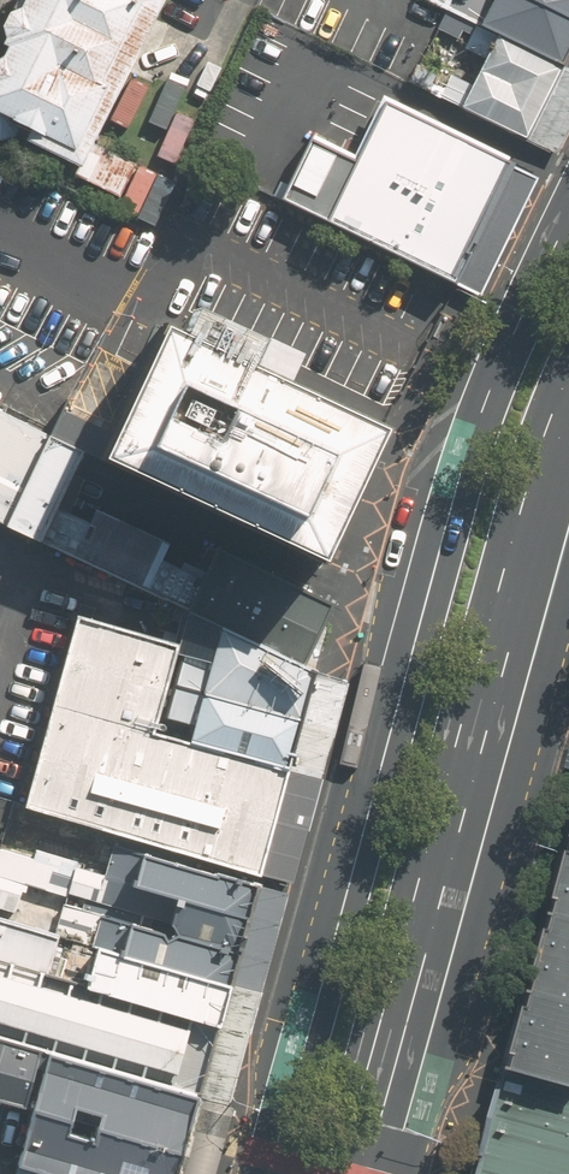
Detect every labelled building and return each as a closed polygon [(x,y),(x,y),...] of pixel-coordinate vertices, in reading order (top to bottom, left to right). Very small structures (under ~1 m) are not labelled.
[(0,62),(0,117),(82,162),(160,0),(31,0),(0,62)] [(565,62),(568,54),(568,0),(491,0),(481,21),(498,30),(565,62)] [(565,62),(498,30),(462,106),(527,136),(564,64),(565,62)] [(564,64),(527,136),(552,149),(559,152),(568,131),(568,67),(564,64)] [(517,156),(384,93),(324,215),(457,278),(517,156)] [(482,290),(542,168),(517,156),(457,278),(482,290)] [(102,457),(319,558),(379,430),(162,329),(102,457)] [(0,411),(0,519),(32,536),(77,451),(0,411)] [(306,663),(334,601),(217,546),(187,609),(306,663)] [(315,667),(306,663),(187,609),(178,642),(176,650),(182,652),(173,683),(300,718),(315,667)] [(24,806),(262,874),(288,767),(189,739),(153,730),(176,650),(178,642),(76,613),(24,806)] [(288,764),(300,718),(173,683),(165,716),(193,723),(189,739),(288,767),(288,764)] [(230,983),(258,885),(262,874),(24,806),(13,803),(0,847),(0,918),(230,983)] [(568,874),(557,914),(568,917),(568,875),(568,874)] [(557,914),(547,953),(568,959),(568,917),(557,914)] [(49,1052),(199,1096),(230,983),(0,918),(0,1039),(49,1052)] [(547,953),(536,992),(568,1001),(568,959),(547,953)] [(536,992),(525,1031),(568,1043),(568,1001),(536,992)] [(525,1031),(514,1070),(568,1085),(568,1043),(525,1031)] [(0,1039),(0,1099),(27,1107),(43,1052),(0,1039)] [(199,1096),(49,1052),(19,1163),(56,1173),(177,1173),(199,1096)] [(514,1070),(509,1069),(480,1173),(568,1173),(568,1085),(514,1070)] [(16,1173),(56,1173),(19,1163),(16,1173)]
